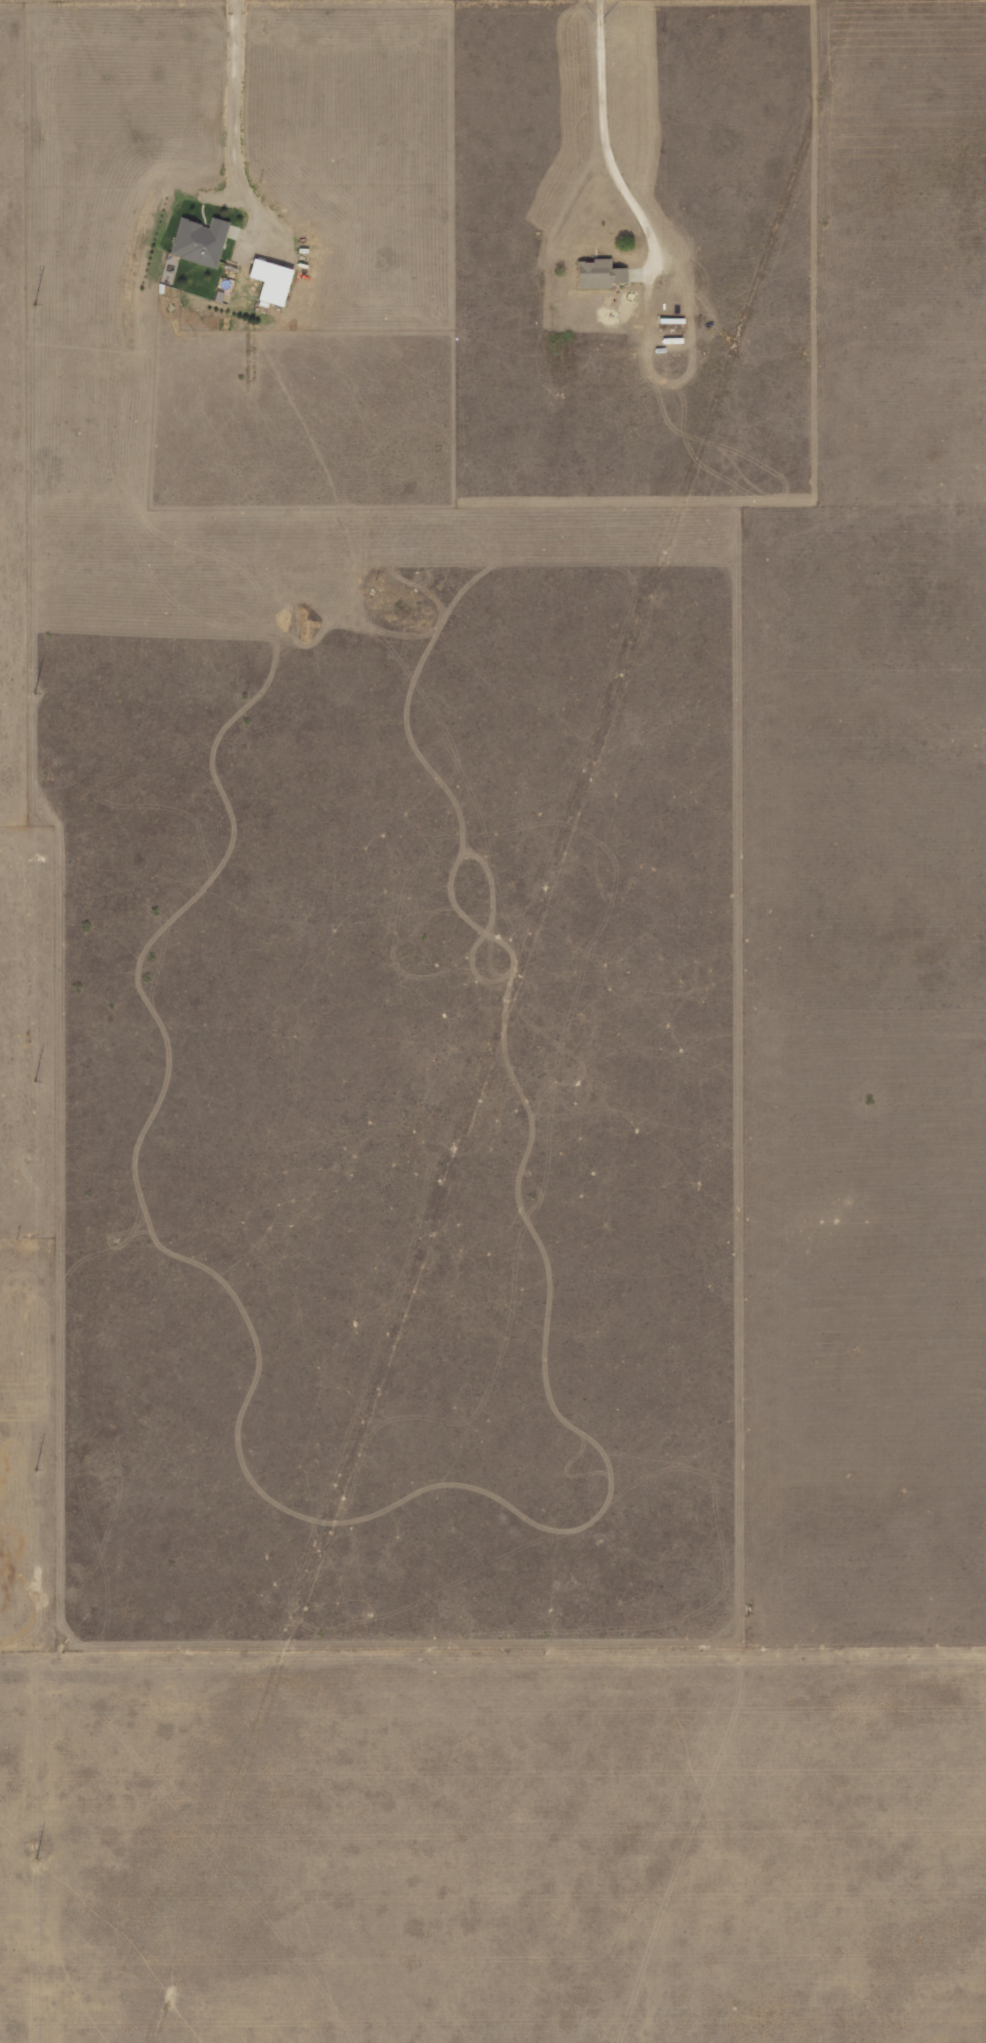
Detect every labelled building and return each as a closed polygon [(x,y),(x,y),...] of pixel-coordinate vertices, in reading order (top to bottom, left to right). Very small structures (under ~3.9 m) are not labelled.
[(210,217),(207,227),(182,220),(172,254),(214,265),(226,221),(210,217)] [(590,260),(590,264),(574,264),(574,289),(607,288),(606,283),(624,282),(624,268),(607,268),(607,259),(590,260)] [(255,300),(265,263),(290,270),(280,307),(255,300)]
